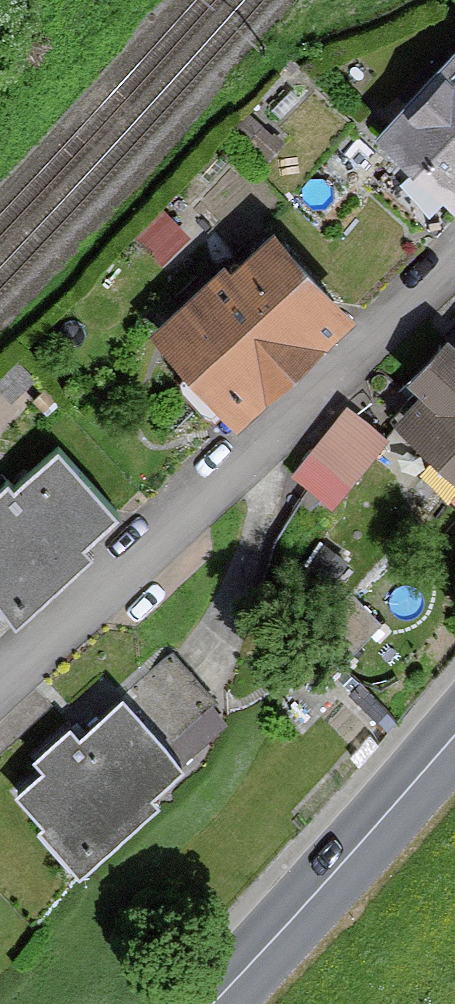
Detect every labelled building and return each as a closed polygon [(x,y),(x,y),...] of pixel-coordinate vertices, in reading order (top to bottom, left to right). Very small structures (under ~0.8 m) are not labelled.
[(454,212),(454,73),(386,151),(454,212)] [(164,206),(136,233),(160,258),(188,230),(164,206)] [(171,347),(253,439),(371,334),(289,242),(171,347)] [(454,482),(454,364),(422,401),(431,409),(405,438),(454,482)] [(318,469),(364,500),(398,451),(352,419),(318,469)] [(12,636),(87,570),(78,560),(110,532),(47,461),(7,497),(0,489),(0,623),(12,636)] [(387,623),(351,578),(331,593),(310,566),(282,589),(340,661),(387,623)] [(58,848),(96,890),(171,824),(162,814),(194,786),(131,715),(91,751),(80,739),(43,772),(54,784),(30,805),(63,843),(58,848)]
